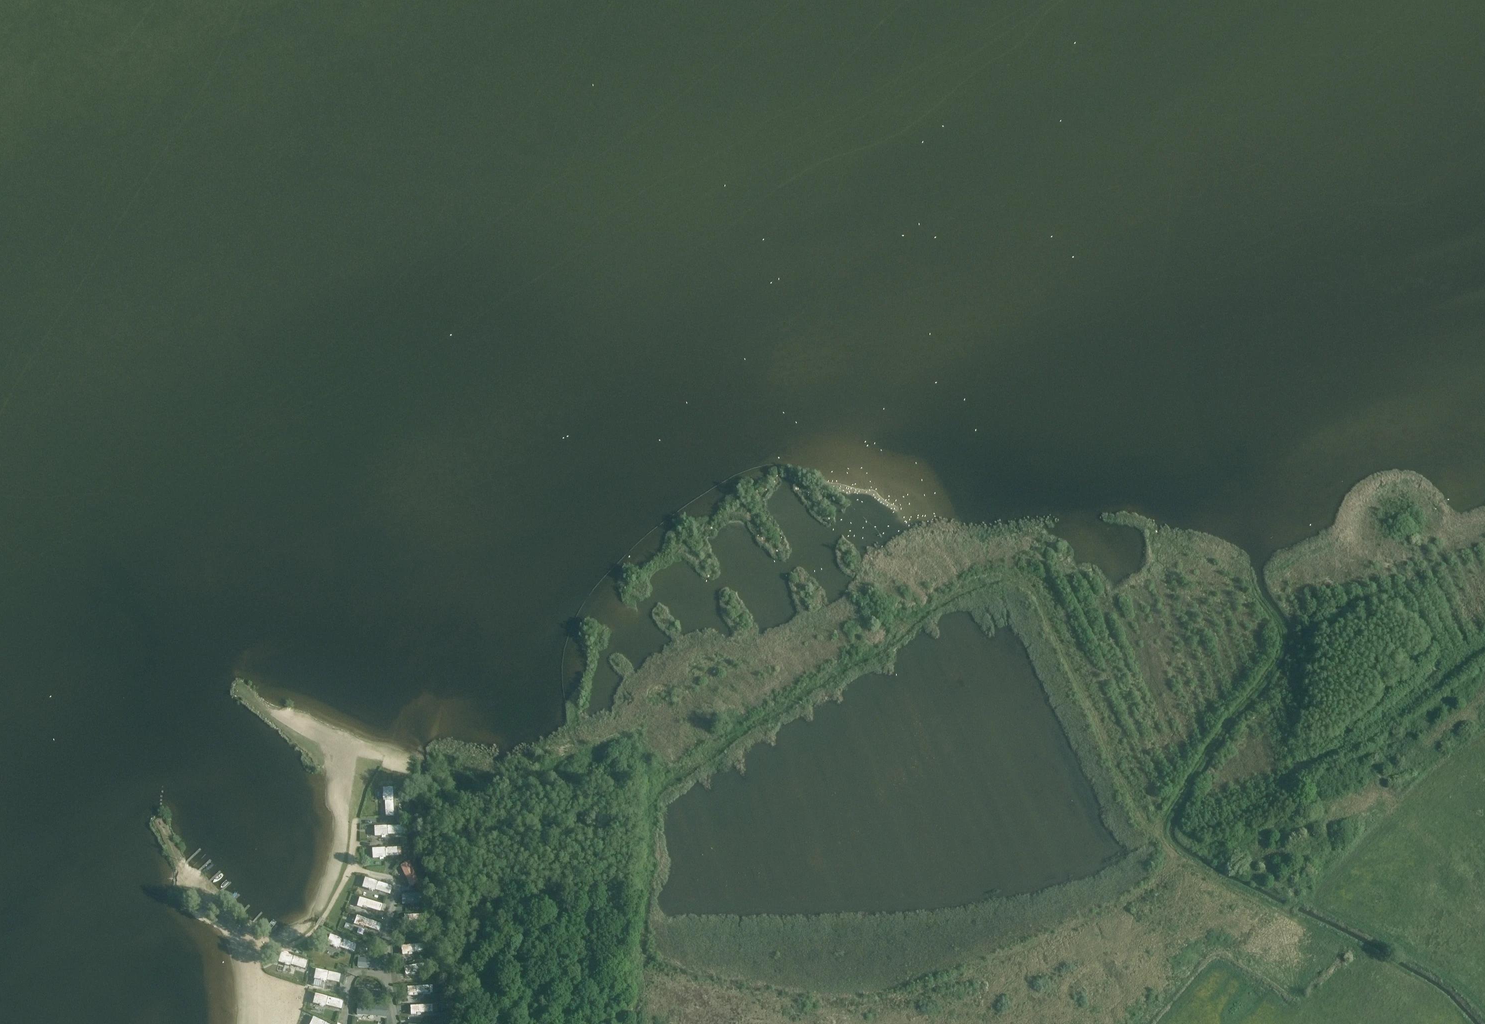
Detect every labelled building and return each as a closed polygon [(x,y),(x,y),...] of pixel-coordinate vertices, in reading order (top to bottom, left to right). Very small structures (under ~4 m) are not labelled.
[(383,795),(383,799),(384,799),(384,801),(385,801),(385,814),(394,814),(393,788),(384,789),(384,795),(383,795)] [(387,836),(387,835),(401,835),(400,825),(375,827),(375,836),(382,836),(382,837),(385,837),(385,836),(387,836)] [(385,858),(385,857),(399,856),(398,847),(373,849),(373,858),(380,858),(380,859),(383,859),(383,858),(385,858)] [(409,863),(402,867),(410,886),(418,882),(409,863)] [(373,890),(374,891),(375,890),(387,894),(390,885),(366,878),(363,887),(369,889),(369,890),(372,891),(373,890)] [(425,902),(425,894),(404,895),(404,904),(425,902)] [(359,899),(357,906),(383,914),(385,906),(359,899)] [(415,923),(427,922),(427,914),(405,915),(405,924),(415,923)] [(364,928),(364,927),(366,928),(366,927),(379,932),(382,923),(358,915),(355,924),(361,926),(360,927),(364,928)] [(331,935),(327,944),(334,946),(333,947),(337,948),(337,947),(339,948),(355,953),(357,944),(331,935)] [(412,954),(412,953),(424,952),(423,944),(401,946),(402,955),(412,954)] [(282,953),(279,962),(285,964),(285,965),(288,966),(289,965),(290,966),(291,965),(305,969),(308,961),(282,953)] [(365,959),(358,958),(358,964),(358,967),(380,969),(381,961),(365,959)] [(427,971),(426,963),(404,967),(405,975),(415,974),(415,973),(427,971)] [(317,969),(315,979),(321,980),(321,981),(324,982),(324,981),(326,981),(339,983),(344,984),(346,975),(341,974),(317,969)] [(418,995),(430,994),(430,986),(407,987),(408,996),(418,995)] [(357,989),(357,997),(378,999),(379,991),(357,989)] [(316,994),(314,1003),(320,1005),(320,1006),(323,1007),(323,1006),(325,1006),(338,1009),(342,1010),(344,1001),(341,1000),(316,994)] [(358,1010),(357,1015),(363,1015),(363,1014),(387,1016),(387,1008),(359,1005),(359,1010),(358,1010)] [(433,1013),(433,1005),(410,1006),(411,1015),(421,1015),(421,1014),(433,1013)]
